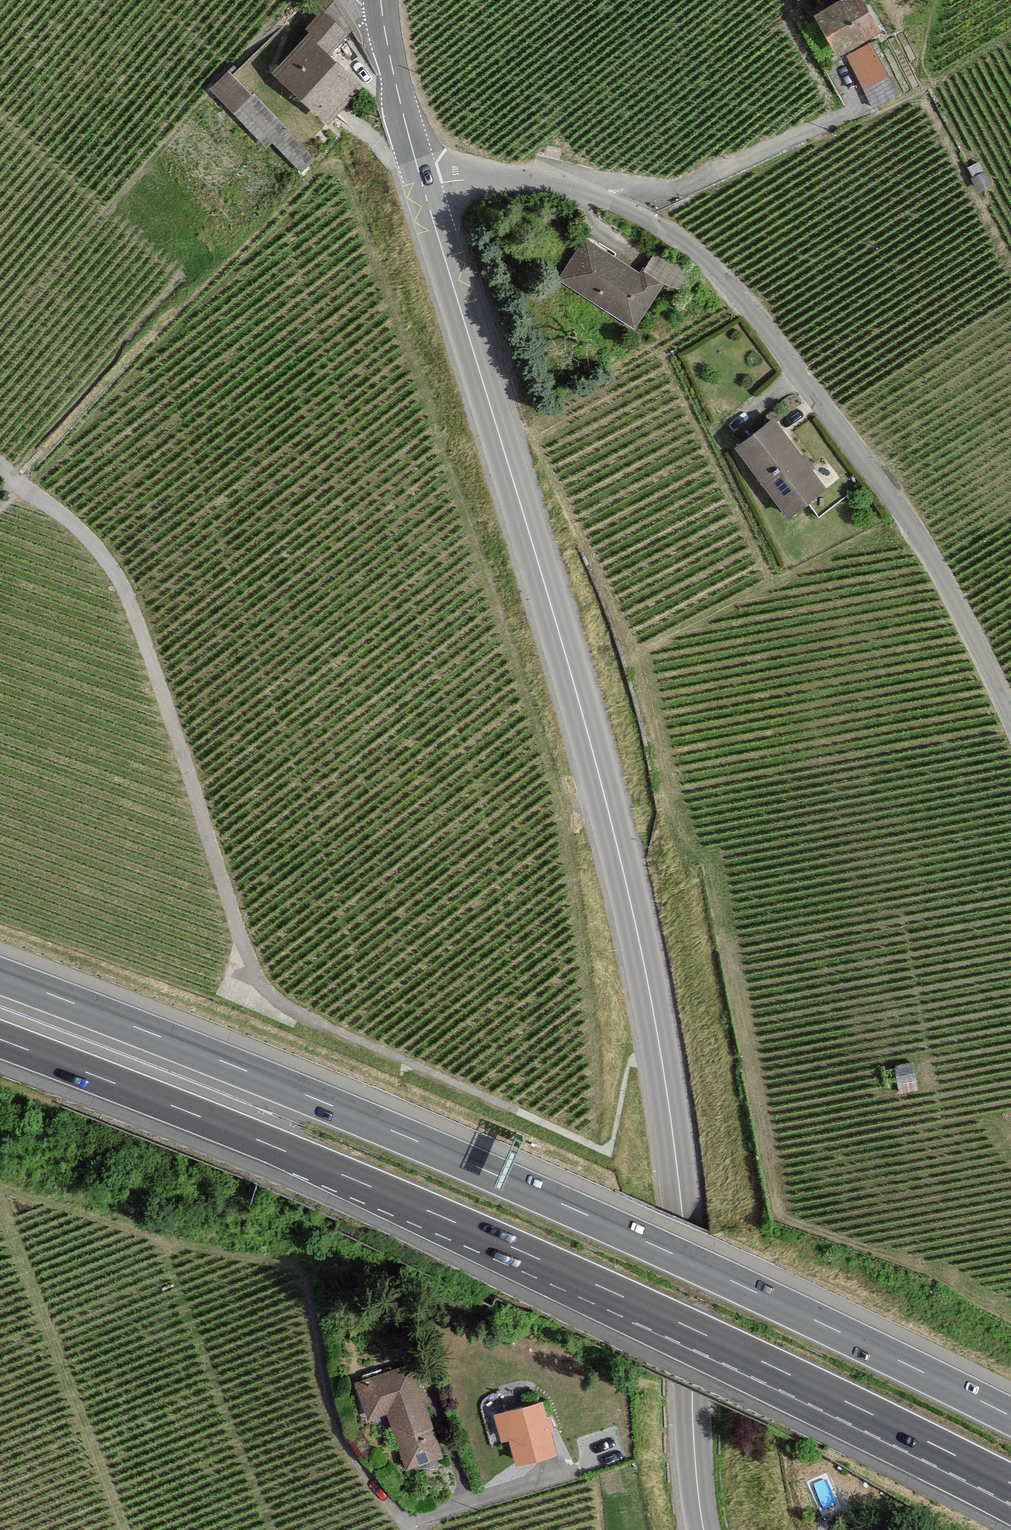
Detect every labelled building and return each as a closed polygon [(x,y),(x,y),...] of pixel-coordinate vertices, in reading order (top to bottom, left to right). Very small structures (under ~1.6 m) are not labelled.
[(813,13),(833,53),(881,29),(866,0),(837,0),(813,13)] [(312,32),(272,72),(323,122),(361,84),(329,53),(349,33),(326,10),(308,28),(312,32)] [(874,43),(849,55),(877,108),(901,95),(874,43)] [(230,67),(213,84),(297,173),(315,157),(230,67)] [(982,163),(970,169),(983,192),(995,186),(982,163)] [(663,285),(586,237),(559,280),(636,328),(663,285)] [(827,486),(774,416),(735,445),(787,515),(827,486)] [(409,1366),(353,1384),(365,1420),(388,1413),(406,1468),(439,1457),(409,1366)] [(543,1405),(495,1416),(501,1442),(511,1439),(518,1464),(555,1455),(543,1405)]
